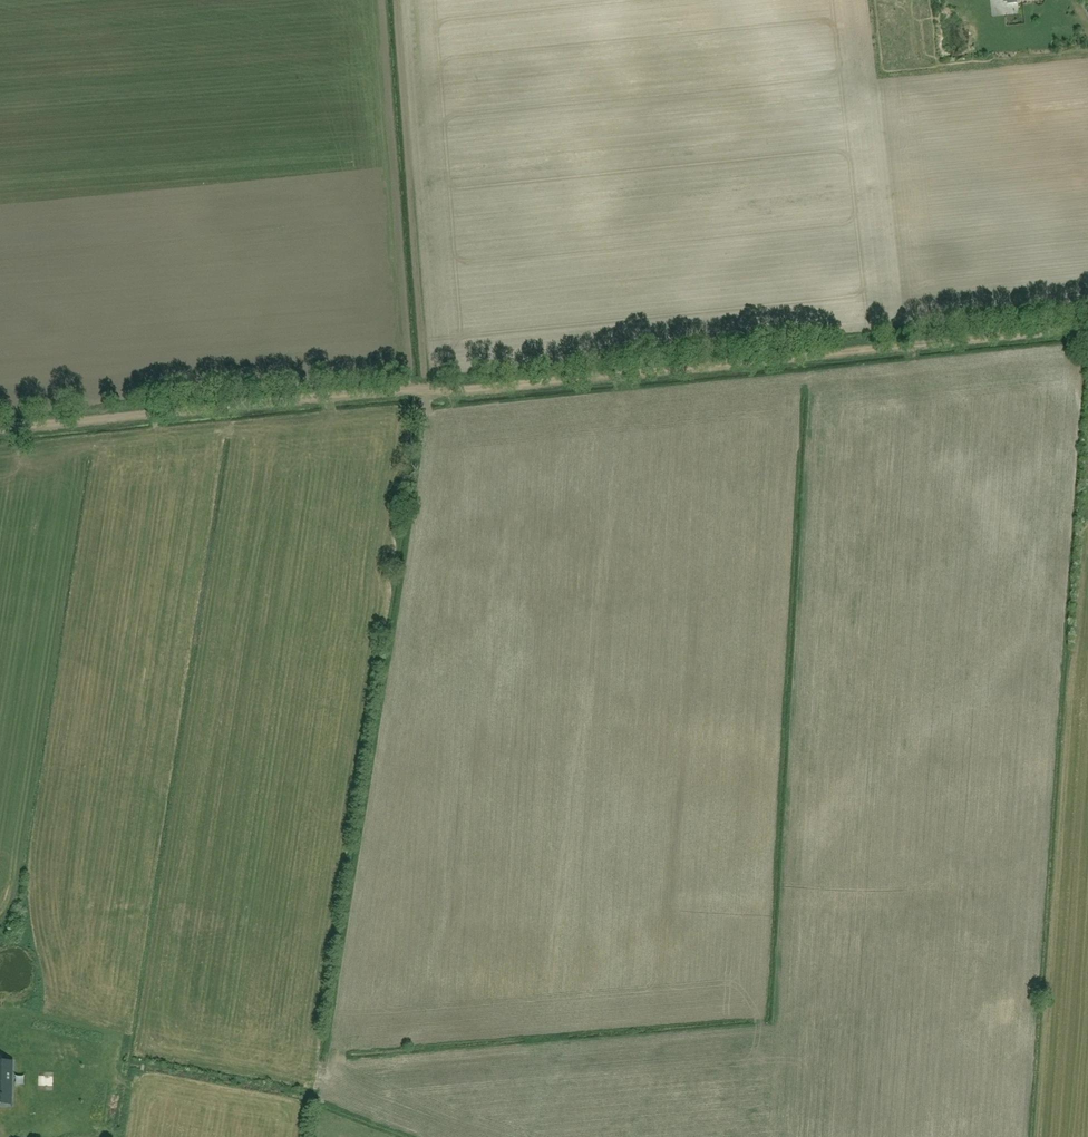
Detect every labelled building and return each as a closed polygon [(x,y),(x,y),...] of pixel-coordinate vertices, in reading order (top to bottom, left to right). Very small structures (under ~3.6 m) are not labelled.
[(25,1064),(36,1059),(30,1045),(18,1050),(25,1064)] [(11,1096),(12,1062),(0,1062),(0,1095),(1,1095),(1,1096),(3,1096),(11,1096)] [(12,1126),(3,1100),(0,1101),(0,1130),(12,1126)]
